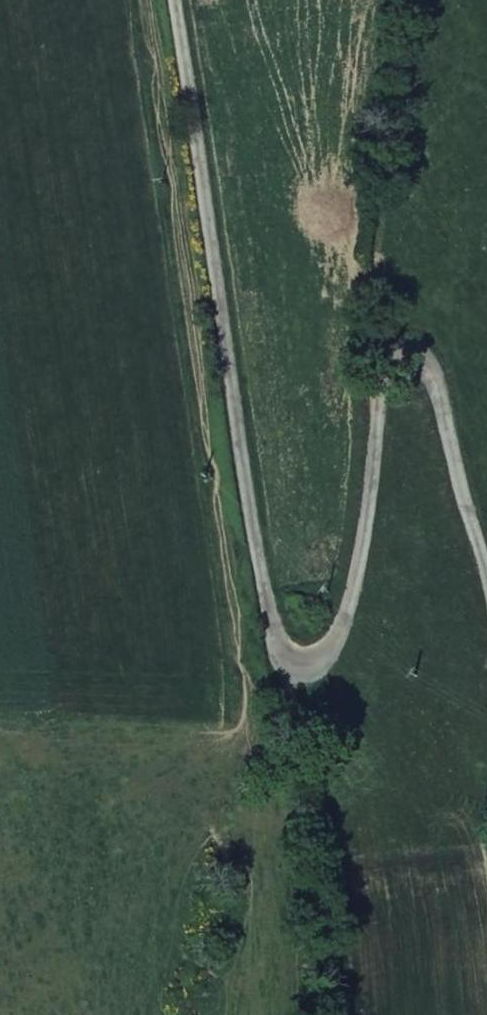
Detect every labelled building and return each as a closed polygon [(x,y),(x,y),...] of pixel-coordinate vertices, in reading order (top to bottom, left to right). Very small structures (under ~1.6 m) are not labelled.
[(291,662),(298,667),(304,656),(296,653),(291,662)]
